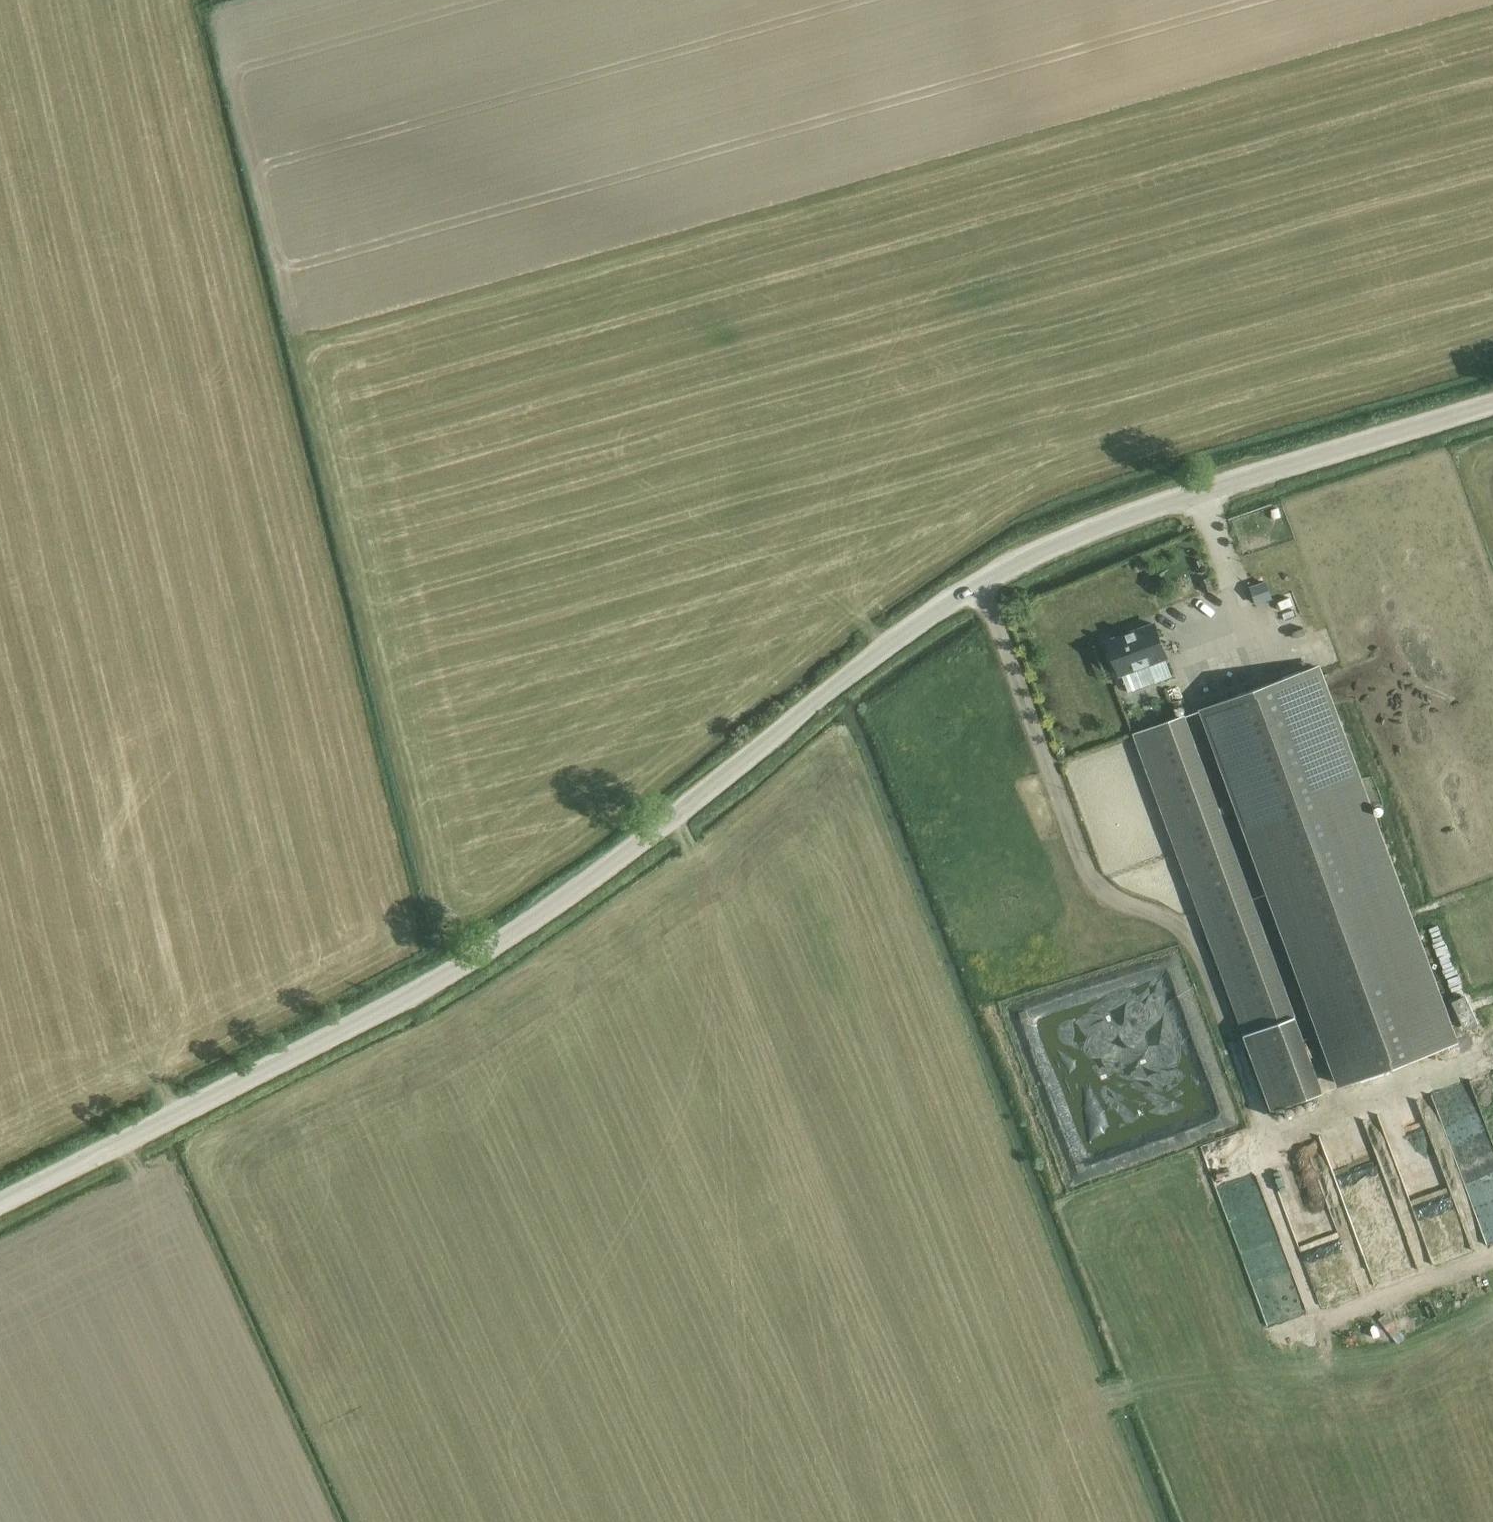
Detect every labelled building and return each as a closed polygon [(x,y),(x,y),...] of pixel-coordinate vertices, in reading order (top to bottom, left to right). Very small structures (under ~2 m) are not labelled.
[(1210,578),(1201,581),(1205,593),(1214,590),(1210,578)] [(1167,657),(1154,624),(1108,641),(1112,650),(1107,652),(1112,667),(1117,665),(1121,674),(1167,657)] [(1342,1084),(1455,1042),(1317,666),(1204,707),(1342,1084)] [(1133,711),(1131,721),(1142,724),(1145,714),(1133,711)] [(1136,732),(1274,1109),(1316,1094),(1178,717),(1136,732)] [(1492,1243),(1492,1210),(1479,1216),(1491,1244),(1492,1243)]
